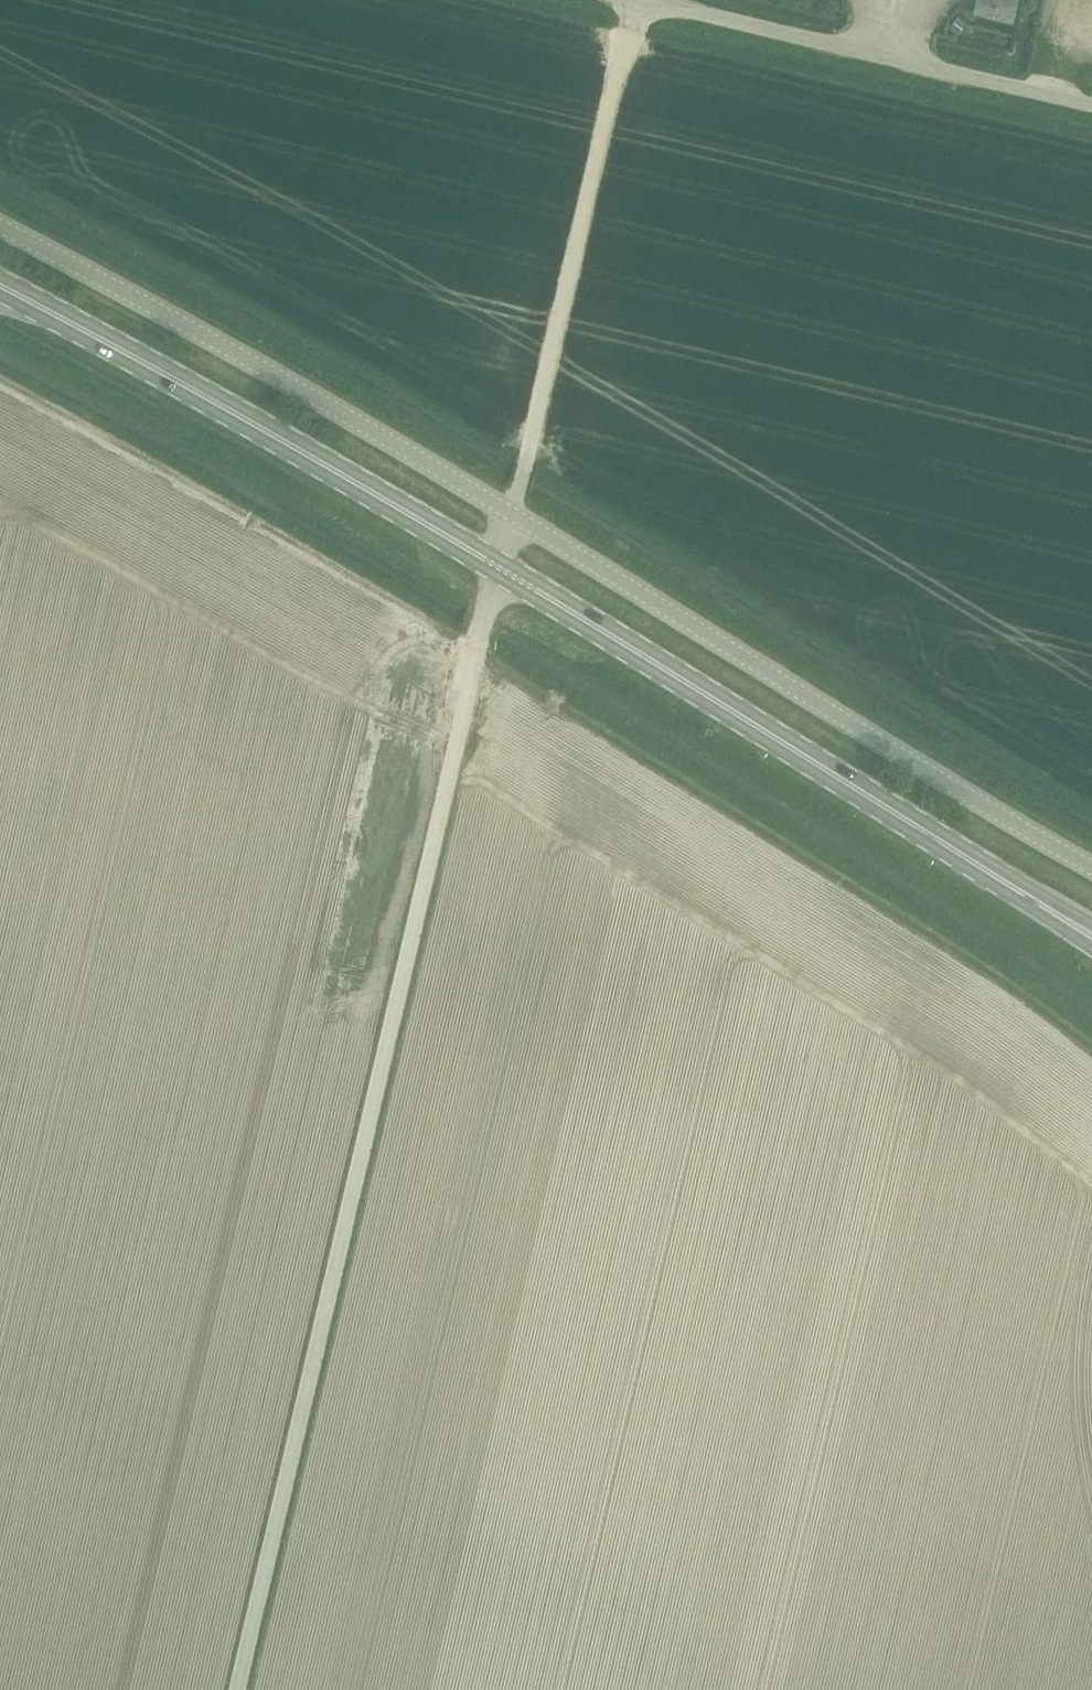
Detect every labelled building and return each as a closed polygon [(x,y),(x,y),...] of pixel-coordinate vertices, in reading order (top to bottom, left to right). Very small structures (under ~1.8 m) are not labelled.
[(973,12),(1011,20),(1016,0),(976,0),(973,12)] [(958,18),(949,29),(958,36),(966,24),(958,18)]
